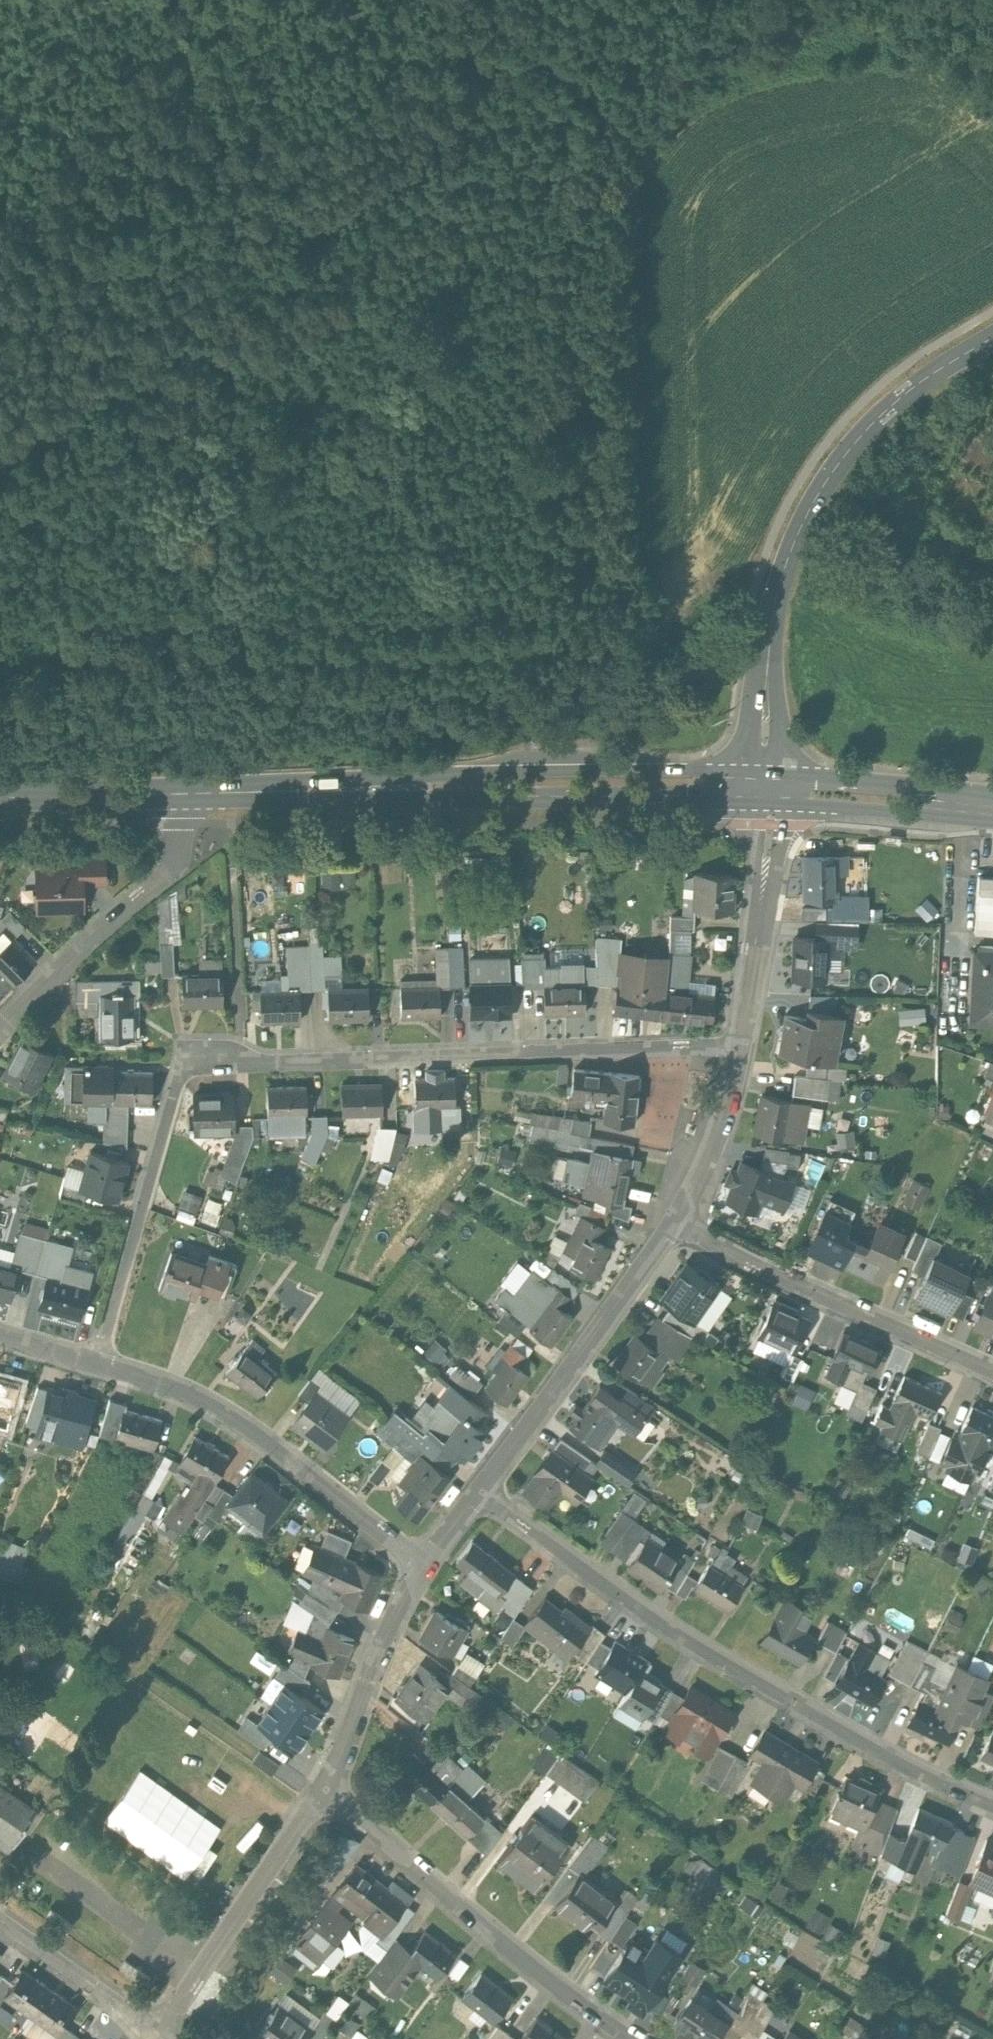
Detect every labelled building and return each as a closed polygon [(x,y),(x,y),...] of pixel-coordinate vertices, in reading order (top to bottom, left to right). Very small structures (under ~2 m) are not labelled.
[(845,873),(845,858),(836,859),(837,874),(845,873)] [(102,883),(101,859),(80,860),(80,869),(80,883),(102,883)] [(836,859),(806,859),(807,898),(837,897),(837,884),(837,874),(836,859)] [(80,869),(37,870),(37,910),(81,909),(80,883),(80,869)] [(342,871),(324,870),(324,884),(342,884),(342,871)] [(732,874),(697,872),(695,907),(730,909),(732,874)] [(979,874),(976,906),(992,908),(992,875),(979,874)] [(861,884),(837,884),(837,893),(862,893),(861,884)] [(159,897),(158,973),(174,973),(174,897),(159,897)] [(976,906),(974,932),(992,933),(992,908),(976,906)] [(860,909),(828,909),(828,921),(854,921),(860,921),(860,909)] [(8,910),(0,916),(0,919),(14,935),(23,927),(8,910)] [(695,915),(670,914),(669,928),(683,928),(694,929),(695,915)] [(828,921),(818,921),(816,938),(826,939),(826,940),(836,941),(835,946),(844,946),(851,947),(854,921),(828,921)] [(683,928),(669,928),(668,952),(680,953),(683,928)] [(621,940),(596,937),(595,960),(595,985),(611,986),(611,977),(616,978),(619,954),(621,940)] [(816,938),(794,937),(790,978),(822,980),(823,975),(826,940),(826,939),(816,938)] [(0,950),(0,972),(11,983),(35,960),(25,950),(22,953),(10,940),(0,950)] [(836,941),(826,940),(823,975),(834,976),(843,970),(844,946),(835,946),(836,941)] [(974,951),(970,1022),(992,1023),(992,952),(974,951)] [(680,953),(668,952),(667,962),(664,990),(687,993),(691,954),(680,953)] [(644,957),(619,954),(616,978),(611,977),(611,986),(609,998),(614,998),(613,1012),(661,1017),(664,990),(667,962),(644,960),(644,957)] [(544,959),(520,959),(521,985),(543,985),(544,984),(544,968),(544,959)] [(559,984),(559,968),(544,968),(544,984),(543,985),(544,1015),(584,1014),(583,983),(559,984)] [(308,969),(295,969),(296,991),(297,991),(308,991),(308,969)] [(219,976),(180,976),(181,1006),(220,1006),(219,976)] [(508,986),(468,986),(469,1017),(509,1016),(508,986)] [(438,987),(399,988),(400,1019),(439,1018),(438,987)] [(365,989),(326,991),(327,1021),(366,1020),(365,989)] [(687,993),(664,990),(661,1017),(710,1023),(713,996),(687,993)] [(296,991),(258,992),(259,1023),(298,1022),(297,991),(296,991)] [(837,995),(811,994),(808,1009),(834,1014),(837,995)] [(132,998),(101,998),(101,1037),(132,1037),(132,998)] [(834,1014),(808,1009),(806,1019),(785,1015),(778,1053),(832,1063),(840,1015),(834,1014)] [(50,1052),(21,1038),(5,1072),(35,1086),(43,1068),(42,1067),(49,1053),(50,1054),(50,1052)] [(806,1061),(804,1074),(793,1072),(790,1092),(839,1100),(844,1067),(806,1061)] [(990,1061),(984,1074),(992,1078),(992,1062),(990,1061)] [(149,1072),(111,1071),(111,1068),(63,1067),(63,1068),(68,1068),(67,1100),(62,1100),(62,1101),(86,1101),(86,1119),(102,1120),(102,1102),(125,1102),(149,1102),(149,1072)] [(638,1076),(571,1068),(568,1097),(591,1100),(590,1106),(601,1107),(600,1120),(631,1124),(638,1076)] [(451,1079),(412,1080),(412,1109),(452,1108),(451,1079)] [(378,1085),(339,1086),(340,1117),(379,1116),(378,1085)] [(303,1088),(264,1089),(265,1119),(303,1118),(303,1088)] [(230,1096),(190,1097),(190,1135),(231,1134),(230,1096)] [(792,1102),(763,1097),(756,1135),(786,1140),(792,1102)] [(125,1102),(102,1102),(102,1120),(101,1143),(125,1148),(125,1102)] [(587,1122),(549,1115),(546,1128),(585,1136),(587,1122)] [(546,1128),(529,1124),(525,1141),(566,1149),(567,1144),(591,1149),(588,1163),(567,1159),(563,1180),(583,1185),(582,1193),(595,1195),(594,1199),(604,1202),(620,1205),(621,1204),(627,1172),(637,1174),(640,1159),(630,1157),(608,1153),(610,1141),(585,1136),(546,1128)] [(250,1127),(234,1129),(235,1139),(232,1140),(218,1178),(233,1183),(250,1137),(250,1127)] [(392,1130),(377,1130),(368,1161),(385,1161),(392,1130)] [(632,1145),(610,1141),(608,1153),(630,1157),(632,1145)] [(789,1151),(766,1147),(764,1159),(788,1162),(789,1153),(789,1151)] [(126,1162),(89,1152),(79,1189),(79,1190),(85,1191),(116,1200),(126,1162)] [(800,1155),(789,1153),(788,1162),(787,1166),(799,1167),(800,1155)] [(788,1180),(743,1163),(739,1173),(732,1170),(727,1182),(734,1185),(728,1201),(758,1212),(763,1199),(778,1205),(788,1180)] [(907,1172),(895,1166),(889,1179),(901,1185),(907,1172)] [(928,1185),(914,1179),(903,1200),(918,1207),(928,1185)] [(79,1189),(63,1185),(59,1197),(82,1203),(85,1191),(79,1190),(79,1189)] [(175,1215),(217,1226),(223,1199),(182,1188),(175,1215)] [(830,1198),(808,1248),(830,1258),(836,1244),(838,1245),(843,1233),(854,1209),(853,1208),(851,1212),(830,1203),(832,1199),(830,1198)] [(621,1204),(620,1205),(604,1202),(602,1211),(627,1220),(630,1206),(621,1204)] [(604,1228),(586,1219),(581,1229),(586,1232),(585,1235),(598,1241),(604,1228)] [(868,1246),(855,1241),(845,1265),(880,1280),(887,1264),(890,1266),(891,1264),(889,1263),(903,1232),(879,1221),(868,1246)] [(914,1232),(905,1253),(917,1259),(927,1238),(914,1232)] [(843,1233),(838,1245),(836,1244),(830,1258),(829,1260),(844,1266),(845,1265),(855,1241),(856,1239),(843,1233)] [(47,1242),(23,1235),(13,1270),(19,1271),(37,1276),(47,1242)] [(598,1241),(585,1235),(570,1266),(593,1277),(608,1245),(598,1241)] [(917,1259),(914,1267),(926,1273),(934,1257),(935,1257),(942,1242),(928,1236),(917,1259)] [(236,1267),(208,1258),(205,1266),(169,1255),(157,1292),(176,1298),(178,1294),(195,1299),(201,1280),(229,1289),(236,1267)] [(935,1257),(934,1257),(926,1273),(915,1297),(950,1314),(951,1312),(962,1289),(966,1279),(951,1272),(954,1266),(935,1257)] [(0,1266),(0,1297),(11,1300),(19,1271),(13,1270),(0,1266)] [(701,1266),(693,1278),(704,1285),(705,1283),(709,1286),(716,1277),(701,1266)] [(683,1271),(663,1300),(683,1314),(704,1285),(693,1278),(683,1271)] [(87,1289),(49,1279),(41,1308),(79,1318),(87,1289)] [(572,1298),(555,1286),(548,1295),(552,1298),(550,1301),(563,1310),(572,1298)] [(974,1295),(962,1289),(951,1312),(964,1318),(974,1295)] [(987,1297),(976,1323),(992,1331),(992,1300),(987,1297)] [(550,1301),(530,1329),(550,1344),(571,1316),(563,1310),(550,1301)] [(793,1310),(777,1302),(762,1335),(795,1350),(809,1319),(793,1312),(793,1310)] [(693,1336),(660,1317),(652,1329),(677,1346),(683,1351),(693,1336)] [(644,1340),(637,1335),(617,1363),(639,1378),(641,1375),(655,1385),(667,1369),(663,1366),(677,1346),(652,1329),(644,1340)] [(882,1351),(845,1334),(834,1359),(835,1360),(824,1385),(829,1387),(833,1378),(859,1390),(863,1381),(866,1374),(871,1376),(882,1351)] [(265,1351),(252,1342),(245,1352),(257,1361),(265,1351)] [(527,1358),(511,1346),(505,1355),(508,1358),(506,1361),(518,1370),(527,1358)] [(245,1352),(226,1376),(257,1399),(275,1375),(257,1361),(245,1352)] [(804,1359),(792,1354),(783,1374),(794,1379),(804,1359)] [(506,1361),(485,1388),(506,1404),(526,1376),(518,1370),(506,1361)] [(943,1394),(905,1376),(893,1401),(916,1412),(931,1419),(943,1394)] [(0,1378),(0,1428),(6,1430),(11,1412),(13,1412),(21,1384),(0,1378)] [(859,1390),(848,1414),(862,1420),(877,1388),(863,1381),(859,1390)] [(621,1398),(601,1384),(591,1399),(621,1420),(620,1422),(634,1433),(646,1417),(646,1416),(621,1398)] [(38,1387),(25,1422),(40,1426),(49,1390),(38,1387)] [(65,1388),(62,1390),(61,1393),(49,1390),(40,1426),(38,1434),(56,1439),(60,1426),(85,1433),(94,1402),(75,1397),(76,1394),(75,1391),(65,1388)] [(656,1407),(628,1389),(621,1398),(646,1416),(646,1417),(648,1419),(656,1407)] [(485,1414),(455,1390),(438,1412),(424,1401),(408,1422),(440,1448),(443,1445),(462,1460),(484,1433),(475,1426),(485,1414)] [(346,1419),(314,1395),(290,1428),(323,1452),(346,1419)] [(621,1420),(591,1399),(584,1409),(577,1404),(572,1412),(578,1417),(570,1428),(601,1449),(620,1422),(621,1420)] [(916,1412),(893,1401),(890,1409),(883,1405),(875,1423),(882,1426),(880,1430),(903,1441),(916,1412)] [(127,1407),(110,1403),(99,1436),(116,1441),(124,1413),(125,1413),(127,1407)] [(962,1432),(964,1433),(960,1441),(954,1438),(943,1462),(957,1469),(955,1473),(971,1480),(975,1471),(978,1472),(986,1453),(985,1452),(988,1444),(992,1446),(992,1417),(973,1408),(962,1432)] [(408,1422),(394,1411),(385,1422),(402,1436),(423,1453),(431,1459),(440,1448),(408,1422)] [(125,1413),(124,1413),(116,1441),(154,1452),(162,1423),(125,1413)] [(423,1453),(402,1436),(393,1446),(412,1462),(415,1464),(420,1457),(423,1453)] [(228,1457),(194,1438),(180,1465),(181,1465),(213,1483),(228,1457)] [(592,1461),(563,1440),(555,1451),(584,1472),(592,1461)] [(627,1465),(606,1450),(597,1464),(618,1478),(627,1465)] [(584,1472),(555,1451),(526,1490),(549,1507),(562,1491),(577,1502),(594,1480),(584,1472)] [(151,1452),(143,1469),(140,1468),(130,1489),(142,1495),(165,1458),(151,1452)] [(165,1458),(142,1495),(133,1510),(143,1515),(152,1500),(150,1499),(160,1481),(161,1481),(173,1460),(166,1456),(165,1458)] [(412,1462),(409,1467),(411,1469),(400,1484),(409,1491),(417,1480),(429,1464),(420,1457),(415,1464),(412,1462)] [(381,1460),(367,1478),(377,1485),(390,1468),(381,1460)] [(449,1478),(429,1464),(417,1480),(437,1494),(449,1478)] [(192,1484),(184,1497),(180,1494),(163,1518),(164,1518),(158,1527),(175,1539),(181,1530),(182,1530),(194,1512),(204,1519),(208,1513),(213,1505),(202,1500),(213,1483),(181,1465),(176,1473),(192,1484)] [(270,1491),(250,1475),(233,1497),(227,1506),(231,1509),(262,1533),(287,1501),(271,1489),(270,1491)] [(437,1494),(417,1480),(409,1491),(397,1507),(417,1521),(437,1494)] [(213,1483),(202,1500),(213,1505),(223,1490),(213,1483)] [(213,1505),(208,1513),(221,1523),(231,1509),(227,1506),(233,1497),(224,1490),(213,1505)] [(143,1515),(133,1510),(118,1535),(128,1541),(143,1515)] [(351,1540),(327,1530),(319,1548),(344,1558),(351,1540)] [(28,1564),(22,1561),(30,1543),(6,1533),(0,1549),(0,1570),(22,1579),(28,1564)] [(679,1560),(647,1538),(627,1567),(659,1588),(663,1583),(676,1564),(679,1560)] [(514,1574),(471,1542),(456,1562),(474,1576),(470,1580),(486,1592),(481,1599),(497,1611),(506,1600),(499,1595),(514,1574)] [(735,1558),(716,1545),(710,1554),(715,1558),(710,1565),(724,1574),(729,1567),(735,1558)] [(319,1548),(316,1547),(305,1572),(316,1576),(316,1575),(324,1578),(321,1584),(342,1593),(339,1598),(344,1600),(368,1610),(383,1574),(344,1558),(319,1548)] [(688,1571),(676,1564),(663,1583),(676,1592),(688,1571)] [(710,1565),(709,1564),(694,1586),(728,1608),(743,1587),(739,1584),(744,1575),(735,1569),(732,1569),(729,1567),(724,1574),(710,1565)] [(688,1571),(676,1592),(684,1597),(697,1577),(688,1571)] [(342,1593),(321,1584),(324,1578),(316,1575),(316,1576),(309,1590),(337,1612),(344,1600),(339,1598),(342,1593)] [(533,1588),(522,1581),(510,1600),(521,1607),(533,1588)] [(759,1582),(752,1593),(762,1599),(769,1589),(759,1582)] [(337,1612),(307,1593),(299,1606),(316,1615),(331,1624),(337,1612)] [(546,1599),(527,1623),(537,1631),(539,1629),(572,1655),(592,1628),(591,1627),(575,1615),(572,1619),(546,1599)] [(813,1614),(786,1599),(762,1642),(800,1663),(813,1639),(802,1633),(813,1614)] [(456,1620),(436,1609),(421,1637),(452,1654),(469,1623),(457,1617),(456,1620)] [(316,1615),(307,1633),(299,1630),(290,1652),(314,1662),(312,1665),(340,1677),(355,1640),(327,1629),(331,1624),(316,1615)] [(500,1634),(509,1639),(521,1622),(512,1616),(500,1634)] [(827,1620),(816,1642),(835,1652),(836,1651),(846,1630),(827,1620)] [(592,1628),(572,1655),(585,1665),(587,1662),(600,1641),(605,1634),(593,1625),(591,1627),(592,1628)] [(600,1641),(587,1662),(600,1668),(611,1647),(600,1641)] [(908,1641),(889,1674),(909,1685),(922,1663),(928,1652),(908,1641)] [(629,1692),(641,1671),(647,1659),(633,1652),(636,1648),(629,1644),(627,1648),(614,1642),(600,1668),(596,1675),(629,1692)] [(890,1661),(861,1645),(852,1661),(851,1660),(838,1683),(873,1702),(886,1679),(882,1677),(890,1661)] [(835,1652),(822,1675),(833,1681),(847,1657),(836,1651),(835,1652)] [(922,1663),(909,1685),(926,1694),(932,1680),(933,1681),(937,1671),(922,1663)] [(311,1683),(285,1665),(276,1678),(286,1685),(302,1696),(311,1683)] [(444,1682),(420,1665),(396,1697),(412,1709),(415,1704),(430,1715),(450,1687),(444,1682)] [(477,1677),(461,1665),(453,1674),(471,1687),(477,1677)] [(958,1667),(948,1688),(933,1681),(932,1680),(926,1694),(922,1701),(921,1700),(910,1724),(947,1741),(958,1717),(967,1721),(981,1689),(986,1680),(958,1667)] [(641,1671),(629,1692),(623,1704),(645,1716),(662,1685),(652,1680),(653,1678),(641,1671)] [(471,1687),(453,1674),(444,1682),(450,1687),(464,1697),(471,1687)] [(302,1696),(286,1685),(272,1704),(311,1731),(325,1711),(302,1696)] [(662,1685),(645,1716),(655,1721),(659,1715),(672,1691),(662,1685)] [(732,1714),(690,1689),(684,1698),(670,1721),(665,1730),(679,1739),(681,1735),(696,1744),(693,1747),(707,1755),(732,1714)] [(967,1721),(980,1727),(992,1698),(992,1695),(981,1689),(967,1721)] [(672,1691),(659,1715),(670,1721),(684,1698),(672,1691)] [(311,1731),(272,1704),(259,1724),(275,1735),(298,1751),(311,1731)] [(259,1724),(249,1717),(240,1730),(266,1749),(275,1735),(259,1724)] [(981,1757),(992,1763),(992,1731),(981,1757)] [(814,1763),(763,1733),(750,1756),(762,1764),(752,1782),(782,1800),(792,1782),(800,1786),(813,1766),(814,1763)] [(718,1748),(701,1781),(719,1789),(735,1756),(718,1748)] [(461,1765),(459,1767),(465,1772),(470,1765),(478,1757),(473,1752),(461,1765)] [(280,1766),(261,1753),(254,1762),(274,1776),(280,1766)] [(435,1772),(415,1753),(397,1773),(434,1806),(465,1772),(459,1767),(461,1765),(450,1756),(435,1772)] [(601,1782),(565,1756),(562,1760),(559,1758),(548,1774),(586,1802),(601,1782)] [(735,1756),(719,1789),(731,1795),(747,1762),(735,1756)] [(465,1772),(434,1806),(470,1838),(488,1818),(469,1800),(487,1780),(470,1765),(465,1772)] [(813,1766),(800,1786),(813,1794),(823,1772),(813,1766)] [(17,1849),(21,1843),(14,1838),(39,1805),(0,1776),(0,1836),(17,1849)] [(848,1776),(832,1811),(874,1830),(885,1805),(876,1801),(880,1791),(868,1785),(870,1780),(860,1776),(858,1780),(848,1776)] [(874,1830),(867,1846),(881,1852),(888,1833),(896,1810),(885,1805),(874,1830)] [(951,1825),(920,1810),(909,1834),(943,1850),(941,1854),(942,1855),(950,1858),(958,1841),(946,1835),(951,1825)] [(488,1818),(470,1838),(490,1855),(506,1833),(488,1818)] [(535,1818),(501,1863),(539,1891),(573,1846),(535,1818)] [(326,1855),(345,1861),(353,1836),(335,1830),(326,1855)] [(881,1852),(877,1865),(887,1869),(892,1859),(890,1858),(899,1838),(888,1833),(881,1852)] [(906,1841),(899,1838),(890,1858),(892,1859),(906,1866),(902,1875),(910,1878),(923,1849),(941,1857),(942,1855),(941,1854),(943,1850),(909,1834),(906,1841)] [(596,1835),(564,1878),(574,1886),(581,1876),(586,1880),(611,1846),(596,1835)] [(987,1841),(976,1865),(979,1866),(973,1880),(992,1889),(992,1844),(987,1841)] [(721,1890),(730,1876),(697,1857),(689,1871),(721,1890)] [(390,1889),(358,1866),(340,1890),(348,1896),(344,1903),(383,1933),(406,1903),(407,1904),(413,1897),(394,1883),(390,1889)] [(586,1880),(581,1876),(574,1886),(558,1908),(587,1929),(593,1921),(601,1927),(619,1904),(586,1880)] [(564,1878),(548,1900),(558,1908),(574,1886),(564,1878)] [(971,1886),(958,1881),(946,1915),(959,1919),(971,1886)] [(646,1893),(637,1908),(645,1913),(654,1898),(646,1893)] [(406,1903),(383,1933),(376,1941),(387,1950),(395,1940),(416,1912),(407,1904),(406,1903)] [(345,1919),(327,1905),(315,1920),(325,1928),(320,1935),(328,1941),(345,1919)] [(621,1906),(602,1933),(613,1941),(613,1940),(627,1919),(631,1913),(621,1906)] [(627,1919),(613,1940),(625,1948),(639,1926),(627,1919)] [(412,1953),(395,1940),(387,1950),(370,1974),(400,1997),(423,1967),(440,1980),(458,1956),(427,1932),(412,1953)] [(632,1945),(609,1981),(641,2002),(665,1966),(632,1945)] [(278,1952),(267,1969),(284,1980),(295,1963),(278,1952)] [(463,1959),(452,1974),(460,1979),(471,1964),(463,1959)] [(24,1961),(5,1988),(6,1989),(9,1984),(21,1993),(18,1997),(32,2007),(51,1981),(24,1961)] [(697,1984),(704,1966),(693,1962),(687,1979),(697,1984)] [(482,1975),(464,1999),(495,2023),(513,1999),(482,1975)] [(32,2007),(45,2017),(48,2013),(60,2021),(57,2025),(58,2026),(49,2038),(62,2038),(73,2025),(64,2019),(78,2000),(51,1981),(32,2007)] [(728,2026),(728,2027),(744,2038),(763,2004),(763,2003),(749,1994),(736,2014),(728,2026)] [(693,2002),(676,2028),(683,2033),(679,2038),(716,2038),(726,2024),(728,2026),(736,2014),(720,2003),(712,2015),(693,2002)] [(744,2038),(746,2038),(760,2038),(775,2011),(763,2004),(744,2038)] [(277,2006),(256,2034),(263,2038),(303,2038),(310,2029),(277,2006)] [(326,2009),(304,2038),(319,2038),(336,2015),(326,2009)] [(539,2018),(522,2038),(565,2038),(539,2018)] [(62,2038),(78,2038),(83,2032),(73,2025),(62,2038)] [(489,2038),(507,2038),(511,2034),(499,2025),(489,2038)] [(237,2038),(249,2038),(253,2031),(243,2026),(237,2038)]
